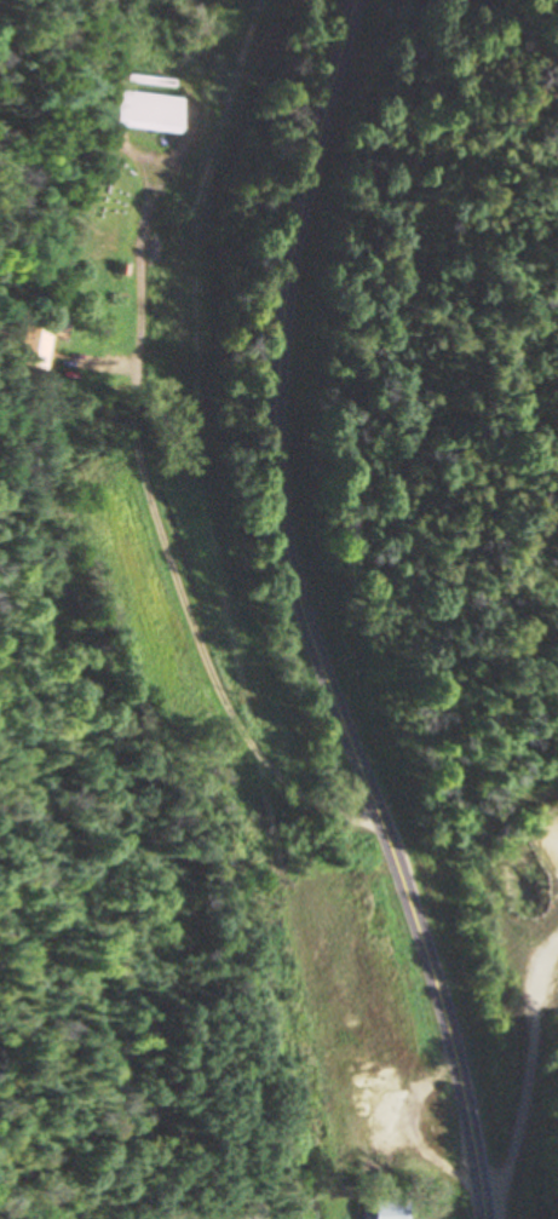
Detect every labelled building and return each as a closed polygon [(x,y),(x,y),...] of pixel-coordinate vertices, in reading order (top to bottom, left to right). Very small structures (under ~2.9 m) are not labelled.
[(113,123),(173,134),(178,104),(119,93),(113,123)] [(61,317),(58,334),(36,330),(39,314),(61,317)] [(23,333),(18,358),(40,362),(45,337),(23,333)] [(404,1202),(361,1202),(361,1218),(404,1218),(404,1202)]
